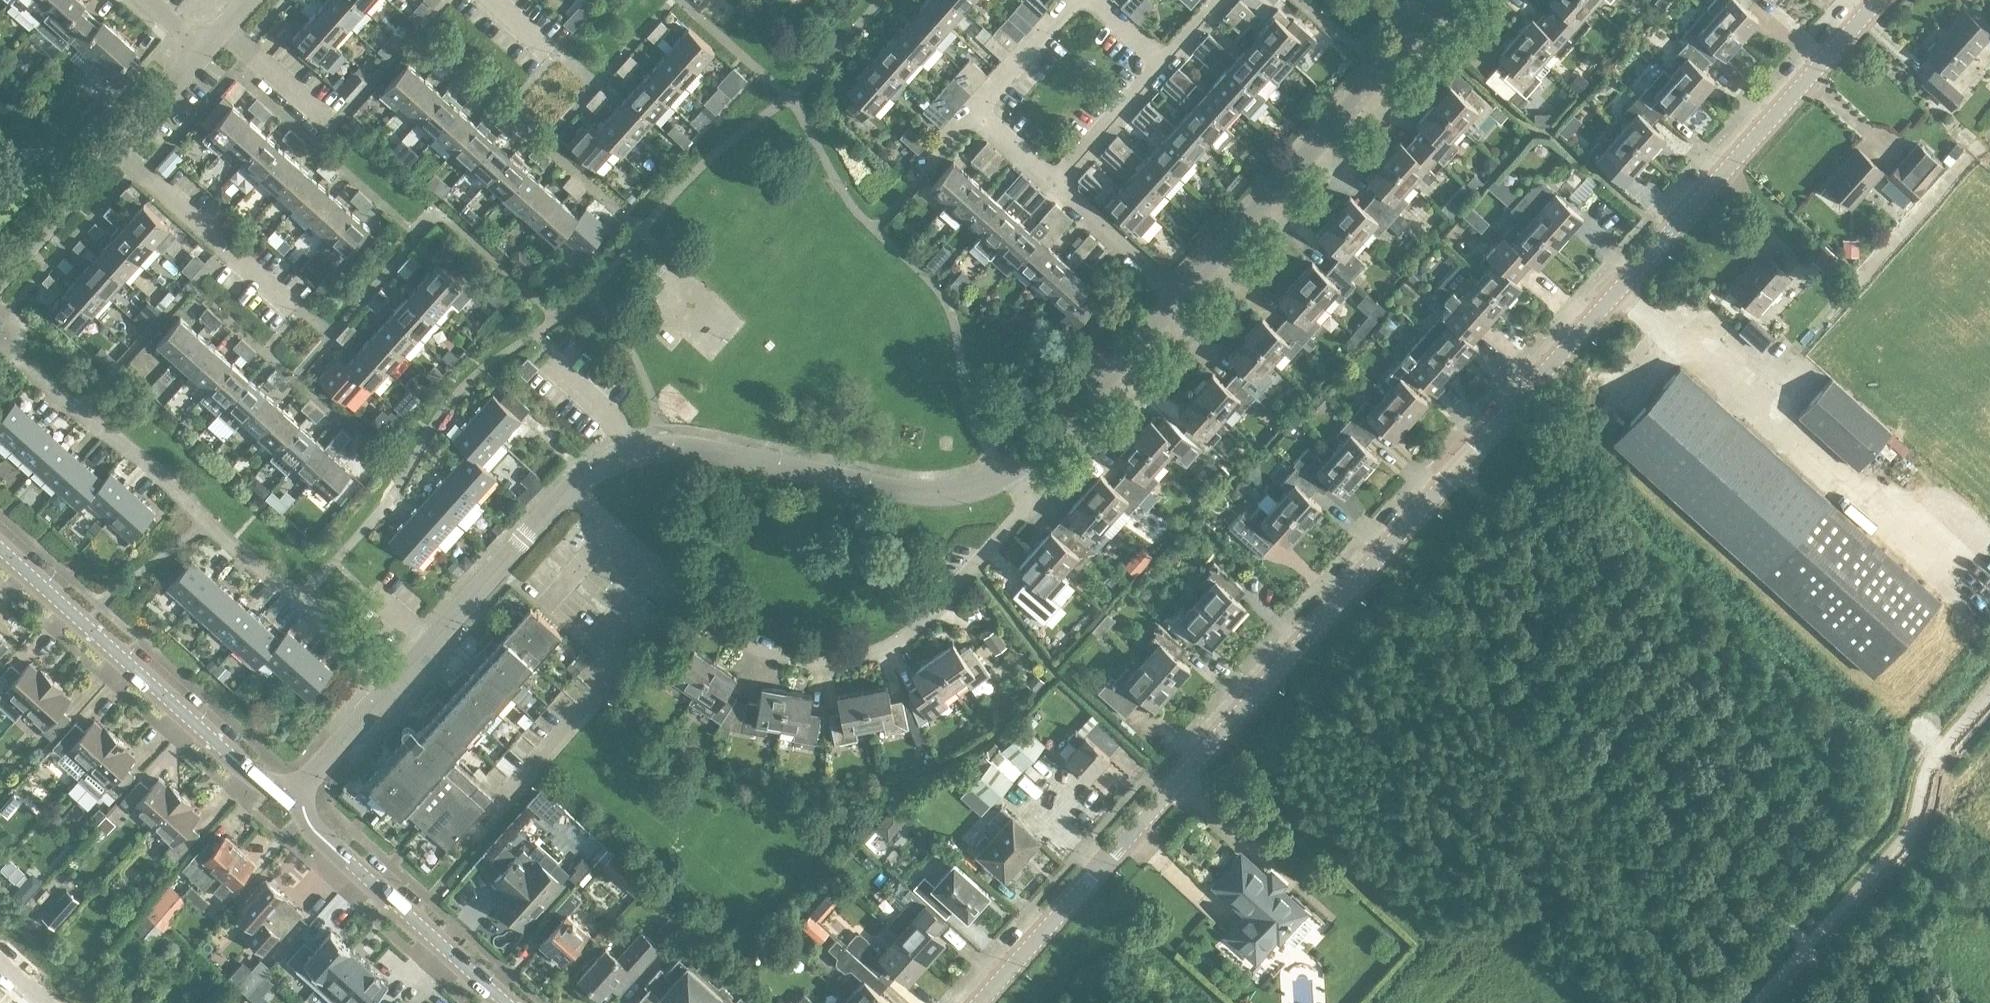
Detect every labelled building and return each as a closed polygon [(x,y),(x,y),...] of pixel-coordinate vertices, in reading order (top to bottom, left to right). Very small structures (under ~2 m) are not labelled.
[(45,15),(58,0),(29,0),(45,15)] [(82,0),(58,0),(45,15),(71,37),(90,16),(81,8),(85,3),(82,0)] [(355,0),(324,0),(323,2),(349,25),(364,8),(355,0)] [(364,8),(372,0),(355,0),(364,8)] [(953,0),(926,0),(923,3),(949,27),(964,10),(953,0)] [(964,10),(973,0),(953,0),(964,10)] [(1015,9),(1000,25),(985,43),(1002,58),(1018,41),(1033,24),(1049,7),(1041,0),(1023,0),(1015,9)] [(1142,0),(1124,0),(1120,5),(1129,14),(1142,0)] [(1137,21),(1153,3),(1149,0),(1142,0),(1129,14),(1137,21)] [(1249,23),(1257,15),(1241,0),(1239,0),(1232,8),(1249,23)] [(1588,0),(1549,0),(1560,10),(1553,18),(1575,38),(1590,21),(1583,15),(1592,4),(1588,0)] [(1714,13),(1742,38),(1759,20),(1746,8),(1753,0),(1721,0),(1724,3),(1714,13)] [(349,25),(323,2),(307,19),(334,42),(349,25)] [(291,3),(284,11),(293,19),(299,11),(291,3)] [(949,27),(923,3),(907,20),(933,43),(949,27)] [(1272,13),(1275,15),(1260,33),(1285,56),(1301,38),(1288,26),(1292,21),(1277,7),(1272,13)] [(1232,8),(1224,17),(1241,32),(1249,23),(1232,8)] [(1952,75),(1989,33),(1965,12),(1928,54),(1952,75)] [(1697,17),(1684,32),(1674,24),(1672,27),(1682,35),(1681,35),(1709,60),(1710,60),(1704,55),(1712,46),(1725,57),(1742,38),(1714,13),(1705,24),(1697,17)] [(98,24),(90,16),(71,37),(96,60),(120,34),(103,19),(98,24)] [(1531,16),(1515,34),(1543,59),(1552,49),(1559,56),(1575,38),(1553,18),(1544,28),(1531,16)] [(334,42),(307,19),(291,36),(318,60),(334,42)] [(670,28),(661,20),(654,28),(663,36),(670,28)] [(933,43),(907,20),(892,37),(918,60),(933,43)] [(689,27),(673,45),(699,68),(714,50),(689,27)] [(663,36),(654,28),(647,35),(656,43),(663,36)] [(1270,73),(1244,50),(1237,58),(1210,33),(1201,43),(1218,58),(1229,67),(1254,90),(1270,73)] [(1285,56),(1260,33),(1244,50),(1270,73),(1278,81),(1294,64),(1285,56)] [(137,49),(120,34),(96,60),(122,83),(141,62),(132,54),(137,49)] [(1543,59),(1515,34),(1497,54),(1510,65),(1502,74),(1525,94),(1540,77),(1533,71),(1543,59)] [(1680,64),(1670,75),(1697,99),(1715,80),(1702,68),(1709,60),(1681,35),(1678,39),(1683,44),(1672,57),(1680,64)] [(918,60),(892,37),(877,54),(903,77),(918,60)] [(1218,58),(1201,43),(1194,51),(1211,66),(1218,58)] [(699,68),(673,45),(658,62),(683,85),(699,68)] [(1602,63),(1587,50),(1579,59),(1594,73),(1602,63)] [(434,69),(442,60),(435,53),(427,62),(434,69)] [(639,62),(630,54),(624,62),(633,70),(639,62)] [(903,77),(877,54),(862,71),(888,94),(903,77)] [(970,59),(954,77),(923,111),(941,127),(957,110),(972,92),(988,75),(970,59)] [(442,75),(450,66),(442,60),(434,69),(442,75)] [(408,62),(386,87),(385,88),(402,104),(425,78),(408,62)] [(633,70),(624,62),(617,69),(626,77),(633,70)] [(683,85),(658,62),(643,79),(668,102),(683,85)] [(351,91),(367,74),(357,65),(341,83),(351,91)] [(1254,90),(1229,67),(1214,84),(1239,107),(1254,90)] [(1171,76),(1188,92),(1196,83),(1179,68),(1171,76)] [(1951,108),(1962,95),(1935,70),(1924,83),(1951,108)] [(888,94),(862,71),(846,89),(855,97),(846,106),(861,120),(870,110),(872,112),(888,94)] [(727,94),(737,83),(727,75),(718,85),(727,94)] [(1653,78),(1638,95),(1660,115),(1668,106),(1681,117),(1697,99),(1670,75),(1661,85),(1653,78)] [(1171,76),(1162,86),(1180,101),(1188,92),(1171,76)] [(425,78),(402,104),(419,119),(443,93),(425,78)] [(668,102),(643,79),(628,96),(653,119),(668,102)] [(468,99),(476,90),(469,84),(461,93),(468,99)] [(1239,107),(1214,84),(1198,101),(1224,124),(1239,107)] [(1450,84),(1432,104),(1459,128),(1469,117),(1477,123),(1492,107),(1471,88),(1463,96),(1450,84)] [(609,96),(600,88),(593,96),(602,104),(609,96)] [(476,106),(484,97),(476,90),(468,99),(476,106)] [(443,93),(419,119),(436,135),(460,109),(443,93)] [(1629,119),(1620,129),(1648,154),(1665,136),(1652,124),(1660,115),(1638,95),(1622,113),(1629,119)] [(602,104),(593,96),(586,103),(595,111),(602,104)] [(653,119),(628,96),(612,113),(638,136),(653,119)] [(256,114),(264,105),(257,98),(249,107),(256,114)] [(1224,124),(1198,101),(1183,118),(1208,141),(1224,124)] [(1208,141),(1183,118),(1176,127),(1164,116),(1148,102),(1140,111),(1157,126),(1168,135),(1193,158),(1208,141)] [(209,130),(227,146),(250,120),(233,104),(209,130)] [(1459,128),(1432,104),(1416,122),(1430,134),(1421,144),(1442,163),(1458,144),(1451,138),(1459,128)] [(264,120),(272,111),(264,105),(256,114),(264,120)] [(1310,111),(1305,106),(1299,113),(1304,118),(1310,111)] [(460,109),(436,135),(453,150),(477,124),(460,109)] [(1157,126),(1140,111),(1132,120),(1149,135),(1157,126)] [(638,136),(612,113),(597,130),(615,147),(622,153),(638,136)] [(502,130),(510,121),(503,114),(495,123),(502,130)] [(250,120),(227,146),(244,161),(267,135),(250,120)] [(1562,129),(1568,133),(1575,125),(1570,120),(1562,129)] [(510,136),(518,127),(510,121),(502,130),(510,136)] [(597,130),(589,122),(569,145),(596,169),(615,147),(597,130)] [(691,132),(697,126),(692,122),(687,128),(691,132)] [(477,124),(453,150),(470,165),(494,139),(477,124)] [(290,144),(298,135),(291,128),(283,137),(290,144)] [(899,138),(917,154),(925,145),(907,129),(899,138)] [(1631,173),(1648,154),(1620,129),(1611,140),(1603,134),(1588,151),(1610,170),(1618,162),(1631,173)] [(267,135),(244,161),(261,177),(284,151),(267,135)] [(298,151),(306,142),(298,135),(290,144),(298,151)] [(1178,175),(1153,152),(1146,160),(1118,135),(1110,144),(1163,192),(1178,175)] [(1193,158),(1168,135),(1153,152),(1178,175),(1193,158)] [(494,139),(470,165),(487,181),(511,155),(494,139)] [(677,152),(682,145),(677,140),(671,146),(677,152)] [(1400,140),(1382,160),(1409,184),(1420,172),(1427,179),(1442,163),(1421,144),(1413,152),(1400,140)] [(979,168),(995,150),(986,142),(970,160),(979,168)] [(1163,192),(1110,144),(1102,153),(1130,178),(1122,186),(1147,209),(1163,192)] [(537,160),(545,151),(537,145),(529,154),(537,160)] [(1849,206),(1881,170),(1857,149),(1825,184),(1849,206)] [(166,174),(182,157),(174,150),(159,167),(166,174)] [(988,176),(1004,158),(995,150),(979,168),(988,176)] [(284,151),(261,177),(278,192),(301,166),(284,151)] [(544,167),(552,158),(545,151),(537,160),(544,167)] [(511,155),(487,181),(504,196),(528,170),(511,155)] [(324,175),(333,166),(325,159),(317,168),(324,175)] [(1409,184),(1382,160),(1366,178),(1380,189),(1371,199),(1403,228),(1409,222),(1398,211),(1408,200),(1401,193),(1409,184)] [(930,187),(947,203),(971,177),(953,161),(930,187)] [(1898,164),(1887,176),(1911,197),(1922,185),(1898,164)] [(301,166),(278,192),(295,207),(318,181),(301,166)] [(332,181),(340,172),(333,166),(324,175),(332,181)] [(528,170),(504,196),(521,211),(545,186),(528,170)] [(1104,185),(1087,170),(1079,179),(1096,194),(1104,185)] [(988,192),(964,218),(981,234),(1005,208),(1013,198),(1022,206),(1038,188),(1020,172),(995,199),(988,192)] [(571,191),(579,182),(571,175),(563,184),(571,191)] [(971,177),(947,203),(964,218),(988,192),(971,177)] [(318,181),(295,207),(312,222),(335,196),(318,181)] [(578,197),(586,188),(579,182),(571,191),(578,197)] [(1506,185),(1497,195),(1511,208),(1520,197),(1506,185)] [(545,186),(521,211),(538,227),(562,201),(545,186)] [(1147,209),(1122,186),(1106,204),(1131,227),(1147,209)] [(128,203),(135,195),(126,187),(119,195),(128,203)] [(1536,212),(1526,223),(1554,248),(1571,229),(1558,217),(1567,208),(1544,187),(1529,204),(1536,212)] [(358,205),(367,196),(359,189),(351,198),(358,205)] [(335,196),(312,222),(329,238),(352,212),(335,196)] [(366,212),(374,203),(367,196),(358,205),(366,212)] [(1350,196),(1333,215),(1360,239),(1370,228),(1377,235),(1387,223),(1398,233),(1403,228),(1371,199),(1363,208),(1350,196)] [(562,201),(538,227),(556,243),(562,236),(579,217),(578,216),(562,201)] [(170,227),(144,203),(128,221),(154,244),(170,227)] [(1047,229),(1064,211),(1054,203),(1038,221),(1047,229)] [(119,213),(110,205),(104,212),(113,220),(119,213)] [(586,207),(578,216),(579,217),(562,236),(584,255),(609,227),(586,207)] [(1005,208),(981,234),(998,249),(1022,223),(1005,208)] [(1056,237),(1072,219),(1064,211),(1047,229),(1056,237)] [(352,212),(329,238),(346,253),(370,228),(352,212)] [(1360,239),(1333,215),(1317,233),(1341,255),(1333,265),(1354,285),(1355,284),(1350,279),(1365,262),(1350,249),(1360,239)] [(154,244),(128,221),(113,238),(139,261),(154,244)] [(104,230),(95,222),(88,229),(97,237),(104,230)] [(1022,223),(998,249),(1015,264),(1039,238),(1022,223)] [(1509,226),(1494,244),(1516,264),(1525,254),(1538,266),(1554,248),(1526,223),(1517,233),(1509,226)] [(1197,225),(1194,228),(1199,234),(1203,230),(1197,225)] [(1056,254),(1032,280),(1024,289),(1042,304),(1049,295),(1073,269),(1081,259),(1097,241),(1088,233),(1063,260),(1056,254)] [(139,261),(113,238),(98,255),(124,278),(139,261)] [(1039,238),(1015,264),(1032,280),(1056,254),(1039,238)] [(89,247),(80,239),(73,246),(82,254),(89,247)] [(1097,241),(1081,259),(1091,267),(1107,249),(1097,241)] [(1486,268),(1477,278),(1504,304),(1521,285),(1508,273),(1516,264),(1494,244),(1478,261),(1486,268)] [(1815,256),(1826,265),(1835,254),(1825,245),(1815,256)] [(939,258),(945,252),(939,247),(934,253),(939,258)] [(195,252),(185,267),(194,272),(204,258),(195,252)] [(1787,274),(1764,253),(1732,288),(1755,310),(1787,274)] [(420,262),(411,254),(404,262),(413,270),(420,262)] [(124,278),(98,255),(82,272),(108,295),(124,278)] [(73,264),(64,256),(58,263),(67,271),(73,264)] [(438,260),(424,275),(422,278),(448,301),(464,283),(438,260)] [(413,270),(404,262),(398,269),(407,277),(413,270)] [(1312,262),(1295,281),(1322,306),(1332,295),(1339,301),(1354,285),(1333,265),(1325,273),(1312,262)] [(1073,269),(1049,295),(1066,310),(1057,320),(1071,332),(1098,301),(1085,291),(1090,285),(1073,269)] [(108,295),(82,272),(67,289),(93,312),(108,295)] [(58,281),(49,273),(42,280),(51,288),(58,281)] [(448,301),(422,278),(407,295),(433,318),(448,301)] [(1460,282),(1444,299),(1467,320),(1475,311),(1488,322),(1504,304),(1477,278),(1467,289),(1460,282)] [(1322,306),(1295,281),(1278,299),(1291,311),(1283,321),(1305,340),(1320,323),(1313,316),(1322,306)] [(389,296),(380,288),(374,296),(383,304),(389,296)] [(93,312),(67,289),(51,307),(77,330),(93,312)] [(433,318),(407,295),(392,312),(417,335),(433,318)] [(383,304),(374,296),(367,303),(376,311),(383,304)] [(1442,329),(1433,339),(1461,365),(1478,346),(1465,334),(1473,325),(1467,320),(1444,299),(1443,300),(1450,306),(1435,322),(1442,329)] [(207,323),(215,313),(207,307),(199,316),(207,323)] [(417,335),(392,312),(377,329),(402,352),(417,335)] [(129,345),(130,346),(153,320),(146,313),(113,349),(119,355),(129,345)] [(214,329),(222,320),(215,313),(207,323),(214,329)] [(180,317),(157,343),(175,358),(198,332),(180,317)] [(1008,324),(1015,330),(1020,323),(1014,317),(1008,324)] [(1262,317),(1245,337),(1272,361),(1282,351),(1289,357),(1305,340),(1283,321),(1275,329),(1262,317)] [(359,330),(350,322),(343,330),(352,338),(359,330)] [(402,352),(377,329),(361,346),(387,369),(402,352)] [(352,338),(343,330),(337,337),(346,345),(352,338)] [(198,332),(175,358),(192,374),(215,348),(198,332)] [(1769,342),(1760,334),(1753,342),(1762,350),(1769,342)] [(241,353),(249,344),(241,337),(233,346),(241,353)] [(1272,361),(1245,337),(1229,355),(1242,367),(1233,376),(1255,395),(1267,406),(1273,400),(1261,389),(1271,378),(1263,371),(1272,361)] [(1416,343),(1400,360),(1423,381),(1431,372),(1444,383),(1461,365),(1433,339),(1423,350),(1416,343)] [(248,360),(256,351),(249,344),(241,353),(248,360)] [(387,369),(361,346),(346,363),(365,380),(364,381),(371,387),(387,369)] [(215,348),(192,374),(209,389),(232,363),(215,348)] [(346,363),(338,355),(317,378),(345,403),(364,381),(365,380),(346,363)] [(527,356),(515,368),(527,378),(538,366),(527,356)] [(1392,385),(1383,395),(1411,420),(1428,402),(1415,390),(1423,381),(1400,360),(1385,378),(1392,385)] [(232,363),(209,389),(226,404),(249,378),(232,363)] [(1680,366),(1613,440),(1761,575),(1874,677),(1942,601),(1829,500),(1680,366)] [(275,384),(283,375),(276,368),(267,377),(275,384)] [(1212,373),(1195,392),(1223,417),(1232,406),(1239,413),(1249,402),(1261,412),(1265,411),(1268,408),(1255,396),(1255,395),(1233,376),(1225,385),(1212,373)] [(282,390),(290,381),(283,375),(275,384),(282,390)] [(1891,431),(1831,377),(1798,414),(1859,468),(1891,431)] [(249,378),(226,404),(243,419),(266,393),(249,378)] [(1330,398),(1322,390),(1313,400),(1321,408),(1330,398)] [(520,419),(529,409),(510,391),(501,401),(520,419)] [(1223,417),(1195,392),(1178,411),(1191,423),(1183,431),(1200,446),(1205,451),(1220,434),(1213,428),(1223,417)] [(266,393),(243,419),(260,435),(283,409),(266,393)] [(493,394),(473,416),(500,441),(520,419),(501,401),(493,394)] [(1366,399),(1351,416),(1373,436),(1381,427),(1394,439),(1411,420),(1383,395),(1374,406),(1366,399)] [(309,414),(317,405),(310,398),(301,407),(309,414)] [(13,449),(38,422),(15,401),(0,419),(0,437),(13,449)] [(316,421),(324,412),(317,405),(309,414),(316,421)] [(283,409),(260,435),(277,450),(300,424),(283,409)] [(500,441),(473,416),(453,438),(467,451),(495,476),(496,475),(481,462),(500,441)] [(1342,440),(1333,450),(1362,476),(1378,457),(1365,445),(1373,436),(1351,416),(1335,433),(1342,440)] [(1172,421),(1163,430),(1150,418),(1133,437),(1161,462),(1171,451),(1185,463),(1200,446),(1183,431),(1172,421)] [(38,422),(13,449),(35,469),(60,441),(38,422)] [(300,424),(277,450),(294,465),(317,439),(300,424)] [(343,445),(351,436),(344,429),(335,438),(343,445)] [(213,448),(221,439),(213,432),(205,440),(213,448)] [(350,451),(358,442),(351,436),(343,445),(350,451)] [(1161,462),(1133,437),(1117,455),(1129,467),(1121,476),(1152,504),(1158,497),(1149,489),(1159,479),(1151,472),(1161,462)] [(317,439),(294,465),(311,480),(334,454),(317,439)] [(60,441),(35,469),(57,489),(82,461),(60,441)] [(1295,466),(1323,492),(1332,482),(1345,494),(1362,476),(1333,450),(1323,462),(1315,455),(1301,471),(1295,466)] [(495,476),(467,451),(448,473),(475,498),(495,476)] [(334,454),(311,480),(329,496),(352,470),(334,454)] [(512,455),(505,462),(514,470),(521,463),(512,455)] [(82,461),(57,489),(80,509),(89,498),(104,481),(82,461)] [(1286,491),(1278,500),(1306,526),(1323,507),(1310,495),(1317,487),(1323,492),(1295,466),(1279,484),(1286,491)] [(111,472),(104,481),(89,498),(110,518),(133,492),(111,472)] [(475,498),(448,473),(428,495),(456,520),(475,498)] [(1100,474),(1084,492),(1112,517),(1121,507),(1128,513),(1138,502),(1147,510),(1152,504),(1121,476),(1113,485),(1100,474)] [(133,492),(110,518),(133,538),(156,512),(133,492)] [(1112,517),(1084,492),(1066,512),(1079,523),(1072,531),(1094,551),(1109,535),(1102,528),(1112,517)] [(456,520),(428,495),(409,517),(436,542),(456,520)] [(1260,505),(1255,510),(1248,504),(1229,525),(1261,554),(1271,543),(1268,540),(1275,532),(1289,545),(1306,526),(1278,500),(1268,512),(1260,505)] [(436,542),(409,517),(388,540),(416,564),(436,542)] [(1050,530),(1034,548),(1062,573),(1071,563),(1078,569),(1094,551),(1072,531),(1063,541),(1050,530)] [(1062,573),(1034,548),(1016,567),(1029,579),(1021,587),(1028,593),(1020,602),(1044,623),(1060,605),(1052,598),(1059,590),(1052,584),(1062,573)] [(462,557),(458,562),(465,568),(472,561),(467,557),(462,557)] [(166,586),(189,607),(213,579),(191,559),(166,586)] [(448,566),(455,573),(460,568),(453,561),(448,566)] [(1208,587),(1198,599),(1227,625),(1245,606),(1228,590),(1236,581),(1214,561),(1209,566),(1212,569),(1201,581),(1208,587)] [(213,579),(189,607),(211,626),(235,599),(213,579)] [(235,599),(211,626),(233,646),(257,619),(235,599)] [(1210,645),(1227,625),(1198,599),(1188,610),(1181,604),(1171,616),(1168,613),(1163,619),(1185,638),(1193,629),(1210,645)] [(562,634),(535,610),(528,618),(518,609),(504,624),(513,633),(501,647),(491,638),(477,654),(487,663),(474,677),(464,668),(450,684),(460,693),(447,708),(437,699),(423,715),(433,724),(426,731),(422,727),(416,732),(409,726),(403,726),(401,728),(402,734),(405,737),(364,783),(403,818),(407,814),(432,835),(448,849),(485,808),(468,795),(477,785),(449,760),(562,634)] [(257,619),(233,646),(254,666),(279,638),(257,619)] [(1152,649),(1143,660),(1172,687),(1190,667),(1172,652),(1180,643),(1158,623),(1154,629),(1157,631),(1146,644),(1152,649)] [(984,637),(994,650),(1004,642),(993,629),(984,637)] [(286,630),(279,638),(254,666),(255,666),(263,657),(284,676),(308,650),(286,630)] [(10,642),(0,632),(0,654),(10,642)] [(953,643),(932,657),(953,687),(965,679),(971,687),(990,674),(969,645),(959,652),(953,643)] [(683,685),(694,692),(695,693),(715,662),(693,648),(684,662),(675,656),(659,681),(678,693),(683,685)] [(308,650),(284,676),(307,697),(331,670),(308,650)] [(953,687),(932,657),(911,672),(921,686),(912,693),(929,717),(948,704),(942,695),(953,687)] [(1112,675),(1107,681),(1098,691),(1120,710),(1138,691),(1155,706),(1172,687),(1143,660),(1133,671),(1126,666),(1115,678),(1112,675)] [(0,675),(0,705),(16,719),(23,710),(52,679),(39,667),(38,669),(30,662),(21,672),(11,663),(0,675)] [(736,675),(715,662),(695,693),(694,692),(688,701),(730,728),(742,700),(736,697),(736,696),(726,690),(736,675)] [(1043,680),(1037,675),(1028,684),(1034,689),(1043,680)] [(52,679),(23,710),(42,727),(41,729),(52,739),(71,717),(61,708),(70,698),(63,692),(64,690),(52,679)] [(886,684),(862,689),(869,726),(883,723),(885,733),(907,728),(902,699),(889,702),(886,684)] [(747,701),(747,702),(742,700),(730,728),(742,730),(764,734),(766,724),(780,727),(786,690),(762,686),(759,703),(747,701)] [(856,728),(869,726),(862,689),(837,693),(841,711),(829,713),(834,743),(858,738),(856,728)] [(811,695),(786,690),(780,727),(795,729),(793,739),(816,743),(821,714),(808,712),(811,695)] [(75,721),(56,743),(65,751),(57,759),(79,778),(88,768),(116,737),(103,725),(102,726),(94,720),(85,730),(75,721)] [(1044,743),(1024,724),(1002,749),(1022,767),(1044,743)] [(1089,780),(1110,757),(1086,735),(1085,736),(1075,727),(1067,736),(1077,745),(1065,758),(1089,780)] [(116,737),(88,768),(79,778),(98,795),(105,787),(116,797),(136,775),(126,766),(135,756),(127,750),(129,748),(116,737)] [(1011,779),(991,761),(970,785),(990,803),(1011,779)] [(158,778),(149,787),(140,779),(120,801),(131,811),(133,809),(152,826),(180,795),(167,783),(166,785),(158,778)] [(180,795),(152,826),(171,843),(164,851),(175,861),(200,833),(190,825),(200,815),(192,808),(193,806),(180,795)] [(1974,814),(1989,829),(1989,796),(1974,814)] [(889,836),(906,817),(893,805),(876,824),(889,836)] [(1023,818),(1013,810),(978,854),(1006,877),(1042,832),(1024,817),(1023,818)] [(213,866),(219,872),(241,848),(226,835),(191,873),(199,881),(213,866)] [(241,848),(219,872),(225,877),(216,887),(225,895),(255,861),(241,848)] [(523,849),(515,857),(514,856),(493,880),(506,892),(496,904),(521,927),(561,882),(536,859),(535,860),(523,849)] [(636,895),(648,882),(613,852),(602,864),(636,895)] [(1303,911),(1240,855),(1216,882),(1249,911),(1229,934),(1255,958),(1276,935),(1279,938),(1303,911)] [(885,884),(895,874),(887,867),(877,877),(885,884)] [(963,919),(984,896),(968,882),(971,879),(958,868),(949,878),(961,889),(947,904),(963,919)] [(34,869),(13,890),(24,901),(45,879),(34,869)] [(266,877),(243,904),(262,920),(246,938),(263,953),(279,935),(281,937),(302,912),(284,896),(286,895),(266,877)] [(182,896),(183,895),(169,883),(143,913),(166,933),(175,922),(192,938),(208,919),(182,896)] [(182,894),(183,895),(201,911),(210,901),(191,884),(182,894)] [(657,903),(663,896),(650,884),(644,891),(657,903)] [(917,911),(896,934),(926,961),(944,941),(924,923),(935,910),(910,888),(902,897),(917,911)] [(47,917),(56,925),(81,898),(71,889),(47,917)] [(567,915),(576,905),(582,898),(571,889),(538,925),(547,933),(539,943),(559,962),(586,932),(567,915)] [(819,920),(837,901),(829,893),(811,913),(819,920)] [(896,934),(881,951),(834,909),(821,924),(878,975),(888,963),(908,981),(926,961),(896,934)] [(846,998),(852,1002),(888,1002),(889,1002),(879,992),(887,983),(878,975),(821,924),(814,918),(805,927),(858,974),(863,979),(846,998)] [(304,960),(323,977),(350,948),(330,930),(314,948),(304,938),(285,959),(296,968),(304,960)] [(598,997),(610,984),(619,993),(647,961),(629,945),(616,959),(604,948),(578,978),(598,997)] [(367,964),(350,948),(323,977),(341,993),(367,964)] [(262,956),(252,966),(244,959),(231,974),(258,998),(266,990),(257,982),(273,965),(262,956)] [(658,996),(666,1002),(750,1002),(739,994),(734,999),(729,995),(731,992),(721,982),(718,985),(708,976),(710,973),(699,963),(696,965),(690,960),(686,964),(678,957),(664,973),(672,980),(658,996)] [(367,964),(341,993),(352,1002),(375,1002),(370,999),(387,981),(367,964)] [(634,1002),(652,1002),(658,996),(648,987),(634,1002)] [(804,993),(795,1002),(815,1002),(804,993)]
